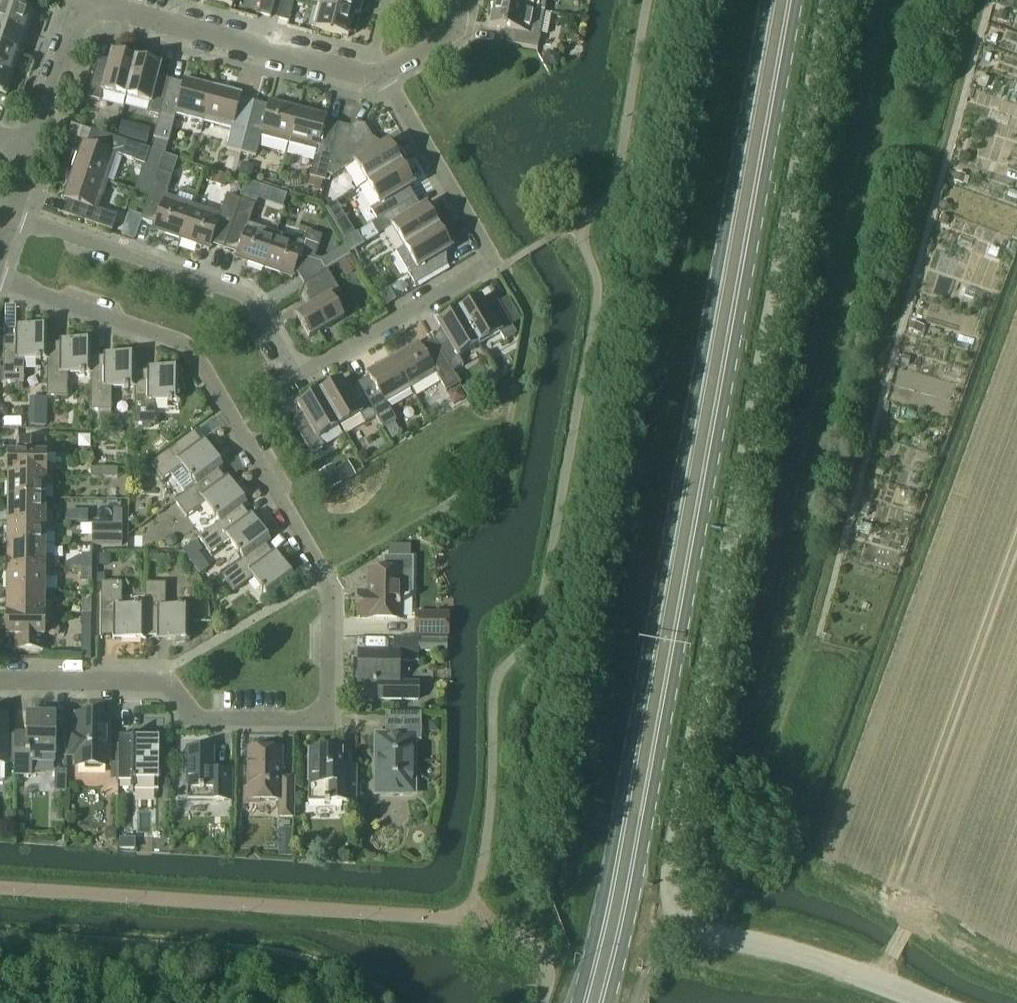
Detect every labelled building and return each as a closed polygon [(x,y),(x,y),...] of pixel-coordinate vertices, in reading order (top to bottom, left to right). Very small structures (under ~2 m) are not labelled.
[(276,0),(262,0),(259,14),(271,18),(276,0)] [(295,0),(294,0),(281,0),(276,19),(289,22),(295,0)] [(364,0),(323,0),(321,7),(360,17),(364,0)] [(546,0),(495,0),(495,3),(544,12),(546,0)] [(33,12),(0,1),(0,25),(26,34),(33,12)] [(537,50),(544,12),(495,3),(490,28),(510,32),(508,44),(537,50)] [(355,34),(360,17),(321,7),(315,29),(348,38),(350,33),(355,34)] [(26,34),(0,25),(0,48),(19,54),(26,34)] [(19,54),(0,48),(0,71),(12,75),(19,54)] [(126,99),(137,59),(112,53),(109,65),(96,62),(87,99),(101,102),(103,93),(126,99)] [(156,132),(170,81),(158,78),(161,66),(137,59),(126,99),(149,105),(147,114),(159,118),(155,132),(156,132)] [(0,71),(0,95),(4,96),(12,75),(0,71)] [(203,123),(213,86),(184,78),(183,84),(170,81),(156,132),(170,136),(176,116),(203,123)] [(241,154),(254,103),(241,99),(242,94),(213,86),(203,123),(231,131),(226,150),(241,154)] [(289,146),(299,108),(269,100),(268,106),(254,103),(241,154),(256,158),(261,138),(289,146)] [(299,108),(289,146),(317,153),(310,178),(307,188),(321,192),(323,182),(324,182),(326,176),(339,125),(325,122),(327,116),(299,108)] [(401,164),(389,142),(378,148),(365,126),(352,122),(350,128),(339,125),(326,176),(331,178),(354,164),(366,184),(401,164)] [(137,126),(133,142),(146,145),(150,130),(137,126)] [(82,142),(72,171),(108,183),(118,155),(136,162),(145,165),(150,150),(141,147),(92,130),(88,144),(82,142)] [(227,155),(224,169),(232,171),(235,157),(227,155)] [(416,199),(410,189),(414,186),(401,164),(366,184),(379,205),(370,211),(377,222),(416,199)] [(241,165),(238,178),(250,181),(252,175),(248,167),(241,165)] [(99,210),(108,183),(72,171),(62,199),(68,201),(63,215),(112,232),(117,216),(99,210)] [(182,242),(194,206),(166,196),(173,177),(158,172),(141,222),(155,227),(153,232),(182,242)] [(215,173),(211,184),(223,188),(227,177),(215,173)] [(225,251),(242,201),(228,196),(221,215),(194,206),(182,242),(210,252),(212,246),(225,251)] [(439,228),(427,207),(422,210),(416,199),(377,222),(383,233),(392,228),(404,249),(439,228)] [(265,271),(277,235),(250,225),(256,206),(242,201),(225,251),(238,255),(236,261),(265,271)] [(348,224),(337,231),(344,243),(355,236),(348,224)] [(122,225),(119,233),(132,238),(135,229),(122,225)] [(448,267),(441,256),(452,250),(439,228),(404,249),(416,270),(408,275),(415,286),(448,267)] [(316,260),(324,238),(308,232),(304,244),(277,235),(265,271),(293,281),(295,275),(300,277),(306,287),(328,273),(321,262),(316,260)] [(355,236),(344,243),(351,254),(362,248),(355,236)] [(341,247),(331,253),(338,265),(348,259),(341,247)] [(348,261),(339,266),(346,278),(355,273),(348,261)] [(343,318),(330,296),(338,291),(328,273),(306,287),(301,302),(306,310),(295,316),(308,339),(343,318)] [(507,298),(499,303),(498,302),(487,309),(481,298),(460,311),(480,346),(501,334),(506,342),(518,335),(512,325),(520,320),(507,298)] [(460,358),(480,346),(460,311),(438,324),(444,334),(433,340),(460,386),(461,385),(454,373),(465,366),(460,358)] [(48,360),(48,340),(49,327),(3,326),(3,383),(24,384),(24,360),(47,360),(48,360)] [(92,374),(91,354),(92,354),(92,341),(48,340),(48,360),(47,360),(47,397),(67,398),(68,374),(91,374),(92,374)] [(460,386),(433,340),(422,347),(419,342),(393,357),(412,391),(437,376),(447,393),(460,386)] [(135,388),(135,368),(136,368),(136,355),(92,354),(91,354),(92,374),(91,374),(91,411),(111,411),(111,388),(135,388)] [(388,405),(412,391),(393,357),(367,372),(370,377),(358,384),(384,430),(397,422),(388,405)] [(180,402),(180,368),(136,368),(135,368),(135,388),(134,425),(155,425),(155,401),(180,402)] [(384,430),(358,384),(347,391),(341,380),(320,393),(340,428),(361,415),(366,424),(377,417),(384,430)] [(459,389),(447,396),(454,407),(465,400),(459,389)] [(340,428),(320,393),(298,406),(304,416),(293,422),(312,455),(324,448),(320,440),(340,428)] [(197,431),(151,464),(163,481),(171,475),(185,494),(196,486),(197,486),(221,468),(221,469),(223,467),(197,431)] [(46,467),(46,454),(45,454),(45,440),(17,440),(17,454),(8,454),(8,477),(53,478),(53,467),(46,467)] [(247,504),(221,469),(221,468),(197,486),(196,486),(175,501),(185,516),(204,502),(220,523),(244,506),(247,504)] [(104,479),(104,469),(91,469),(91,478),(104,479)] [(117,479),(117,470),(104,469),(104,479),(117,479)] [(45,500),(46,488),(53,488),(53,478),(8,477),(8,499),(45,500)] [(45,513),(45,500),(8,499),(8,522),(52,523),(52,513),(45,513)] [(271,541),(244,506),(220,523),(198,538),(210,555),(229,541),(243,560),(244,560),(268,543),(271,541)] [(121,524),(122,511),(113,511),(113,523),(121,524)] [(45,546),(45,533),(52,533),(52,523),(8,522),(7,545),(45,546)] [(121,524),(113,523),(91,523),(91,546),(121,546),(121,524)] [(168,536),(165,539),(165,544),(169,547),(173,547),(177,544),(177,539),(173,536),(168,536)] [(294,578),(268,543),(244,560),(243,560),(222,576),(234,592),(253,578),(267,598),(294,578)] [(45,558),(45,546),(7,545),(7,568),(52,568),(52,558),(45,558)] [(147,555),(147,564),(158,564),(158,555),(147,555)] [(66,566),(66,568),(83,569),(92,569),(92,557),(83,557),(83,559),(78,559),(66,566)] [(99,557),(99,568),(104,568),(110,562),(110,557),(99,557)] [(412,594),(412,572),(412,558),(386,558),(385,571),(370,571),(370,594),(359,594),(359,616),(369,616),(369,618),(400,619),(400,594),(412,594)] [(204,567),(197,573),(206,585),(214,579),(204,567)] [(44,591),(44,579),(52,579),(52,568),(7,568),(7,591),(44,591)] [(92,581),(92,569),(83,569),(83,581),(92,581)] [(145,607),(121,607),(122,583),(101,583),(100,640),(146,640),(146,637),(145,637),(145,607)] [(190,641),(190,607),(165,607),(166,583),(145,583),(145,607),(145,637),(146,637),(146,640),(190,641)] [(222,590),(217,583),(212,586),(214,596),(222,590)] [(56,591),(44,591),(7,591),(7,614),(51,614),(51,604),(56,604),(56,591)] [(91,615),(91,602),(83,602),(82,614),(91,615)] [(448,613),(416,613),(416,636),(448,636),(448,613)] [(44,637),(44,624),(51,625),(51,614),(7,614),(6,637),(15,637),(15,651),(43,651),(43,637),(44,637)] [(91,660),(91,615),(82,614),(82,659),(91,660)] [(399,683),(399,662),(418,662),(418,639),(393,639),(393,652),(358,652),(358,682),(378,682),(378,699),(418,700),(418,683),(399,683)] [(413,782),(413,741),(421,741),(421,713),(385,712),(385,736),(377,736),(377,782),(375,784),(374,790),(379,794),(385,794),(387,792),(402,792),(404,795),(410,795),(415,790),(415,784),(413,782)] [(6,764),(6,761),(6,754),(15,754),(15,736),(7,736),(7,714),(0,714),(0,764),(6,764)] [(55,763),(55,715),(27,715),(27,735),(15,735),(15,736),(15,754),(14,775),(30,775),(30,763),(55,763)] [(107,767),(107,715),(77,715),(77,734),(67,734),(67,756),(76,756),(76,766),(107,767)] [(439,720),(429,720),(429,727),(433,732),(439,732),(439,720)] [(158,792),(159,740),(133,739),(133,735),(119,735),(118,780),(132,781),(132,791),(158,792)] [(232,801),(232,772),(212,772),(213,749),(187,748),(186,800),(232,801)] [(294,817),(294,779),(282,778),(282,749),(248,749),(247,789),(245,791),(245,798),(250,803),(257,804),(260,801),(278,801),(278,817),(294,817)] [(356,803),(356,767),(342,767),(342,750),(308,750),(308,802),(325,803),(325,804),(329,804),(329,803),(356,803)] [(111,827),(105,831),(105,839),(116,839),(116,827),(111,827)]
